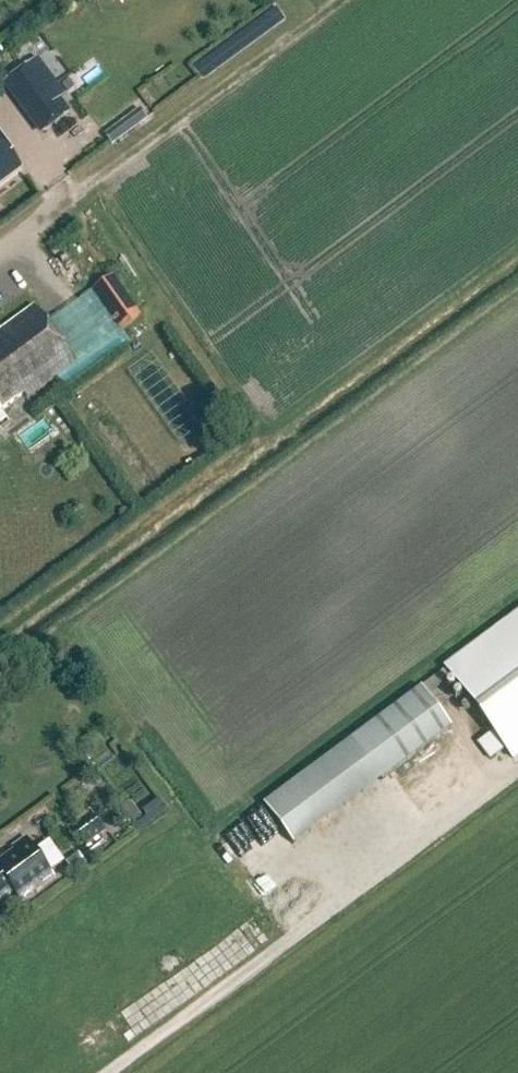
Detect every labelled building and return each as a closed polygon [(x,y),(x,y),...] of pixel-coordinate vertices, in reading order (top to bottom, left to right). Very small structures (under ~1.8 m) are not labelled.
[(70,114),(60,100),(65,97),(38,59),(2,86),(40,137),(70,114)] [(112,147),(147,121),(139,111),(104,137),(112,147)] [(15,175),(22,170),(0,140),(0,186),(15,175)] [(92,291),(121,335),(143,320),(113,277),(92,291)] [(0,333),(0,412),(1,413),(27,394),(30,398),(77,365),(36,308),(0,333)] [(446,671),(513,760),(517,756),(517,617),(446,671)] [(451,729),(421,688),(263,805),(293,846),(451,729)] [(124,819),(114,825),(117,831),(128,824),(124,819)] [(86,847),(106,832),(98,821),(78,836),(86,847)] [(26,839),(0,857),(0,903),(14,893),(22,903),(55,879),(26,839)] [(73,876),(87,866),(78,855),(65,865),(73,876)] [(120,1014),(134,1034),(195,990),(181,971),(120,1014)]
